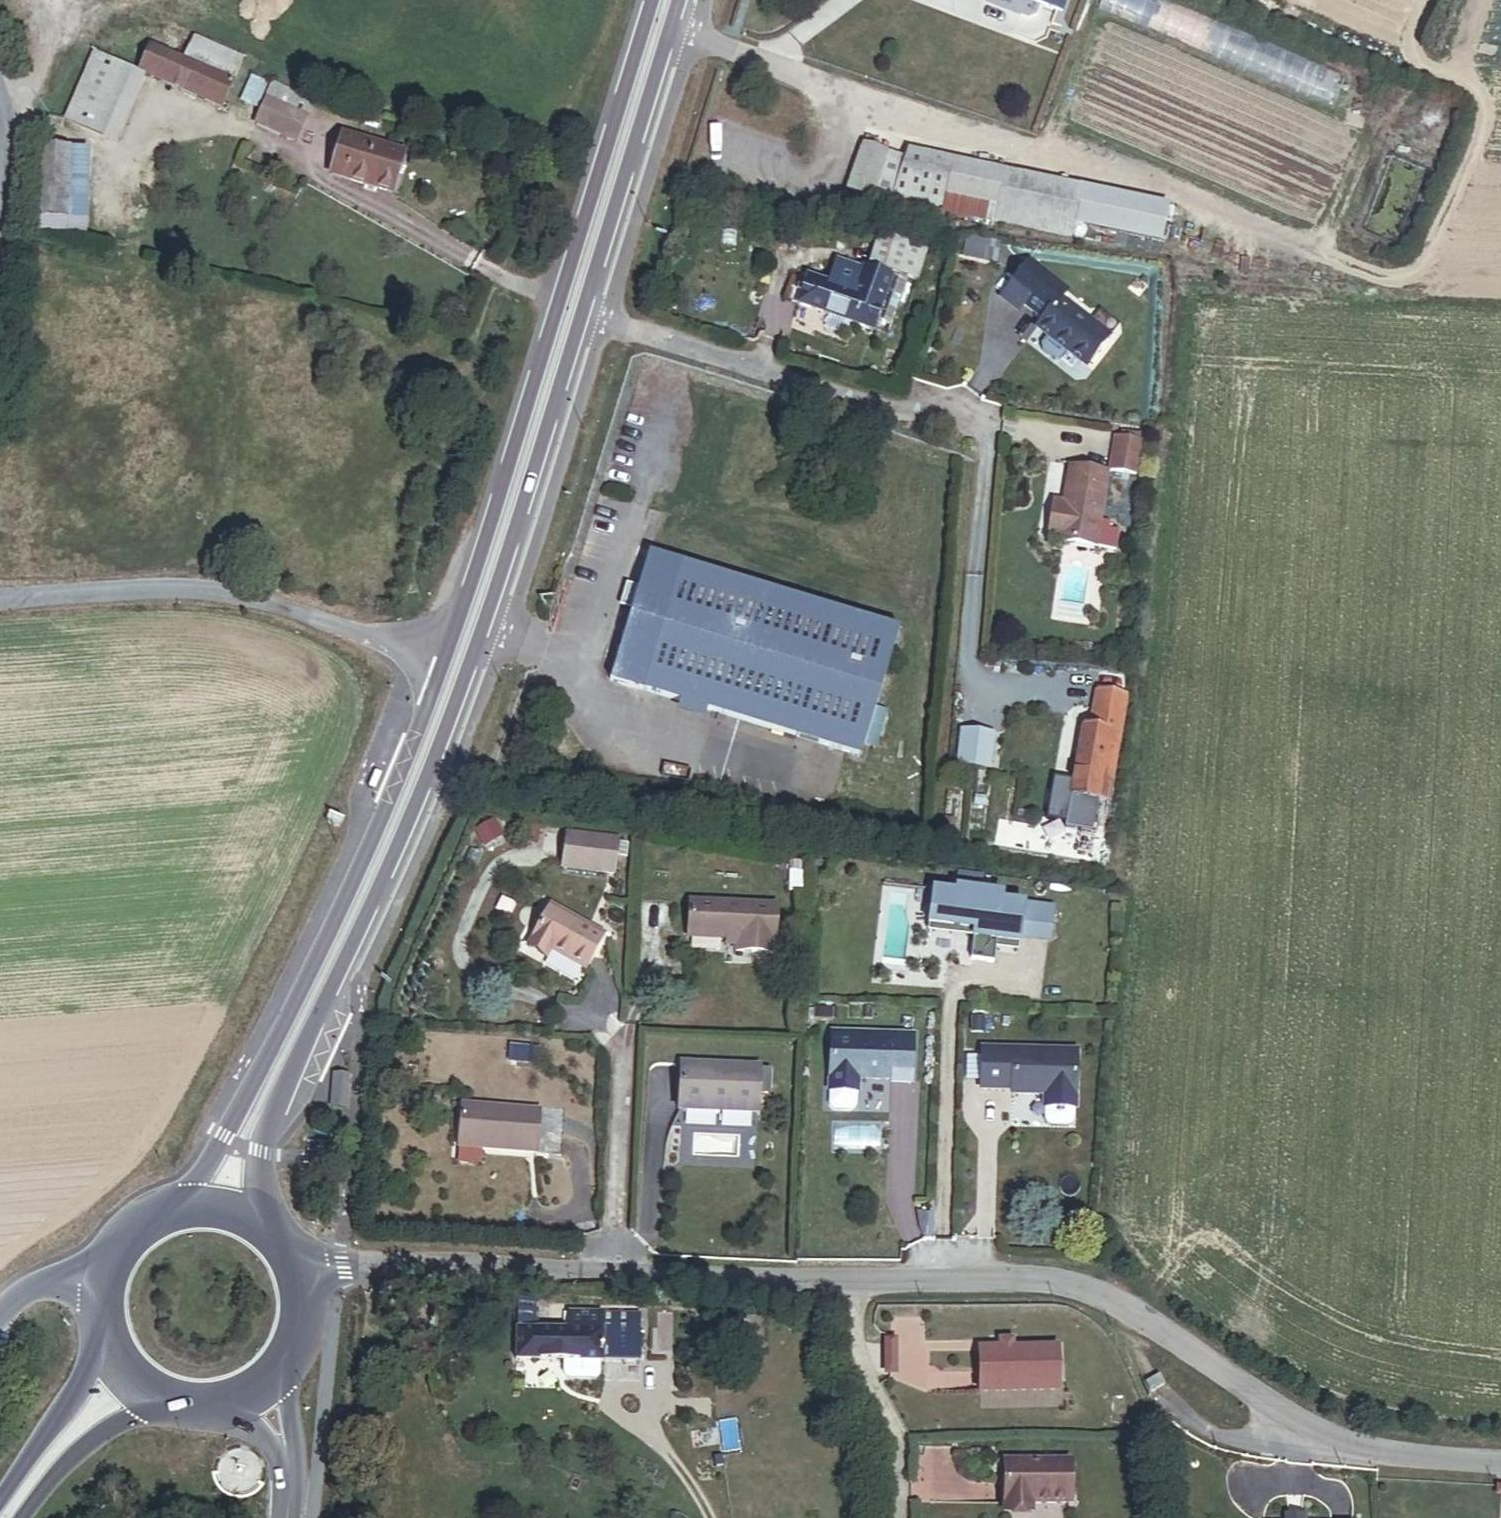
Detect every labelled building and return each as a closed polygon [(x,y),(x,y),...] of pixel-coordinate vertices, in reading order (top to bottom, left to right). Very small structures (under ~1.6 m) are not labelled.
[(1066,0),(1024,0),(1060,15),(1066,0)] [(1346,76),(1159,0),(1105,0),(1100,12),(1333,107),(1346,76)] [(245,62),(161,25),(135,73),(147,78),(223,112),(245,62)] [(135,73),(96,56),(67,123),(106,141),(135,73)] [(106,141),(117,146),(147,78),(135,73),(106,141)] [(267,92),(251,85),(241,108),(257,115),(267,92)] [(314,107),(273,88),(256,127),(297,145),(314,107)] [(331,179),(394,199),(407,156),(344,137),(331,179)] [(887,206),(890,197),(904,160),(863,144),(846,191),(887,206)] [(39,220),(70,221),(71,152),(40,151),(39,220)] [(70,221),(88,222),(89,153),(71,152),(70,221)] [(996,209),(1003,174),(907,153),(904,160),(890,197),(941,210),(944,197),(996,209)] [(996,209),(1071,226),(1078,191),(1003,174),(996,209)] [(1166,210),(1078,191),(1071,226),(1159,245),(1166,210)] [(941,212),(992,224),(996,209),(944,197),(941,210),(941,212)] [(992,224),(1067,240),(1071,226),(996,209),(992,224)] [(38,236),(69,237),(70,221),(39,220),(38,236)] [(907,278),(915,281),(926,250),(884,235),(873,266),(892,273),(907,278)] [(995,265),(999,245),(967,238),(963,257),(995,265)] [(805,283),(797,304),(871,331),(890,279),(871,272),(861,268),(861,270),(838,262),(830,286),(807,278),(805,283)] [(1024,307),(1043,322),(1060,299),(1062,300),(1067,293),(1029,264),(1003,299),(1020,313),(1024,307)] [(890,279),(892,273),(873,266),(871,272),(890,279)] [(890,279),(871,331),(887,336),(907,278),(892,273),(890,279)] [(784,299),(797,304),(805,283),(792,278),(784,299)] [(1062,300),(1060,299),(1043,322),(1037,330),(1047,337),(1066,352),(1086,367),(1109,337),(1062,300)] [(1066,352),(1047,337),(1041,346),(1042,351),(1054,361),(1060,360),(1066,352)] [(1135,474),(1140,442),(1114,438),(1109,470),(1135,474)] [(1097,528),(1107,474),(1070,467),(1064,504),(1055,502),(1048,537),(1116,549),(1119,532),(1097,528)] [(607,682),(857,761),(897,635),(648,556),(636,593),(629,613),(607,682)] [(1107,584),(1109,576),(1096,573),(1095,581),(1107,584)] [(618,610),(629,613),(636,593),(625,589),(618,610)] [(1103,667),(1105,656),(1098,655),(1096,667),(1103,667)] [(1118,734),(1123,699),(1091,694),(1085,729),(1082,728),(1072,797),(1099,801),(1100,801),(1110,733),(1118,734)] [(1099,801),(1072,797),(1067,829),(1094,833),(1099,801)] [(502,836),(493,821),(475,832),(484,847),(502,836)] [(613,875),(617,841),(566,835),(562,869),(613,875)] [(803,892),(803,863),(789,863),(789,892),(803,892)] [(1047,941),(1052,906),(1001,900),(1002,894),(956,888),(955,894),(931,891),(927,925),(928,925),(974,931),(973,938),(970,960),(994,963),(996,951),(997,942),(1018,945),(1019,938),(1047,941)] [(773,954),(776,906),(691,902),(689,938),(736,940),(735,952),(773,954)] [(584,969),(603,937),(551,907),(528,947),(546,957),(550,950),(584,969)] [(974,931),(928,925),(927,933),(973,938),(974,931)] [(1017,953),(1018,945),(997,942),(996,951),(1017,953)] [(984,1032),(985,1019),(972,1018),(971,1032),(984,1032)] [(909,1083),(912,1037),(831,1033),(829,1090),(830,1090),(829,1105),(833,1109),(850,1111),(854,1106),(855,1091),(857,1091),(858,1079),(893,1080),(892,1083),(909,1083)] [(1045,1108),(1045,1119),(1046,1124),(1051,1127),(1067,1127),(1072,1125),(1074,1120),(1074,1108),(1075,1108),(1077,1052),(982,1049),(981,1089),(1011,1090),(1012,1094),(1045,1095),(1044,1108),(1045,1108)] [(531,1065),(532,1051),(511,1050),(510,1064),(531,1065)] [(757,1113),(759,1068),(681,1064),(679,1109),(757,1113)] [(343,1106),(345,1073),(330,1072),(328,1105),(343,1106)] [(535,1153),(538,1111),(462,1105),(459,1147),(535,1153)] [(932,1236),(933,1212),(924,1212),(923,1236),(932,1236)] [(593,1380),(597,1376),(598,1362),(639,1363),(639,1316),(566,1315),(566,1332),(537,1331),(537,1302),(516,1302),(516,1361),(562,1362),(562,1376),(566,1379),(593,1380)] [(1058,1391),(1057,1347),(1009,1348),(1009,1346),(999,1346),(999,1349),(979,1349),(979,1392),(1058,1391)] [(1159,1372),(1154,1363),(1141,1370),(1147,1379),(1159,1372)] [(1032,1496),(1067,1497),(1068,1454),(1005,1453),(1004,1504),(1032,1505),(1032,1496)] [(1313,1509),(1312,1517),(1327,1517),(1328,1510),(1313,1509)]
